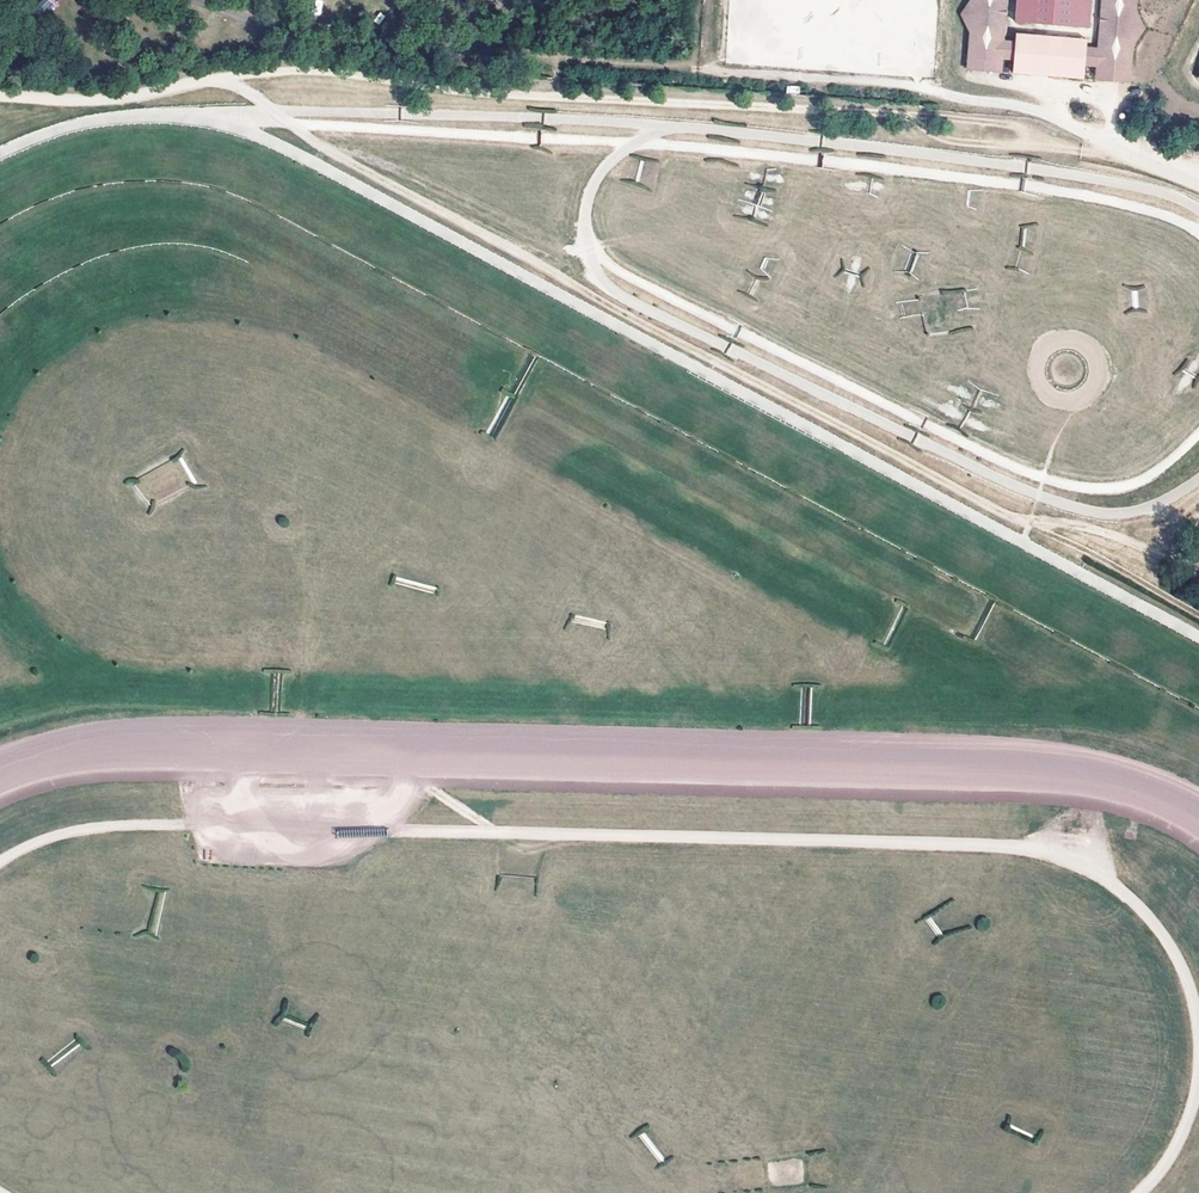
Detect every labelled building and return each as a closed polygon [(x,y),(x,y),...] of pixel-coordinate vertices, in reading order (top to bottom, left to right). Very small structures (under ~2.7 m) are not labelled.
[(819,73),(889,70),(888,61),(892,61),(892,53),(897,52),(896,41),(883,41),(882,34),(861,35),(862,62),(849,63),(847,0),(855,0),(819,0),(820,17),(822,17),(823,38),(817,38),(819,73)] [(900,22),(911,21),(910,0),(898,1),(900,22)] [(1084,66),(1095,67),(1094,79),(1131,82),(1137,0),(1100,0),(1097,46),(1086,46),(1087,38),(1015,32),(1014,42),(1003,41),(1006,0),(973,0),(967,68),(1000,71),(1001,59),(1013,60),(1012,73),(1083,79),(1084,66)] [(1088,29),(1090,0),(1016,0),(1014,24),(1088,29)] [(541,134),(542,143),(553,142),(552,133),(541,134)] [(812,146),(819,146),(820,134),(813,134),(812,146)] [(822,137),(822,147),(846,148),(846,137),(822,137)] [(822,158),(823,170),(886,170),(886,158),(822,158)]
